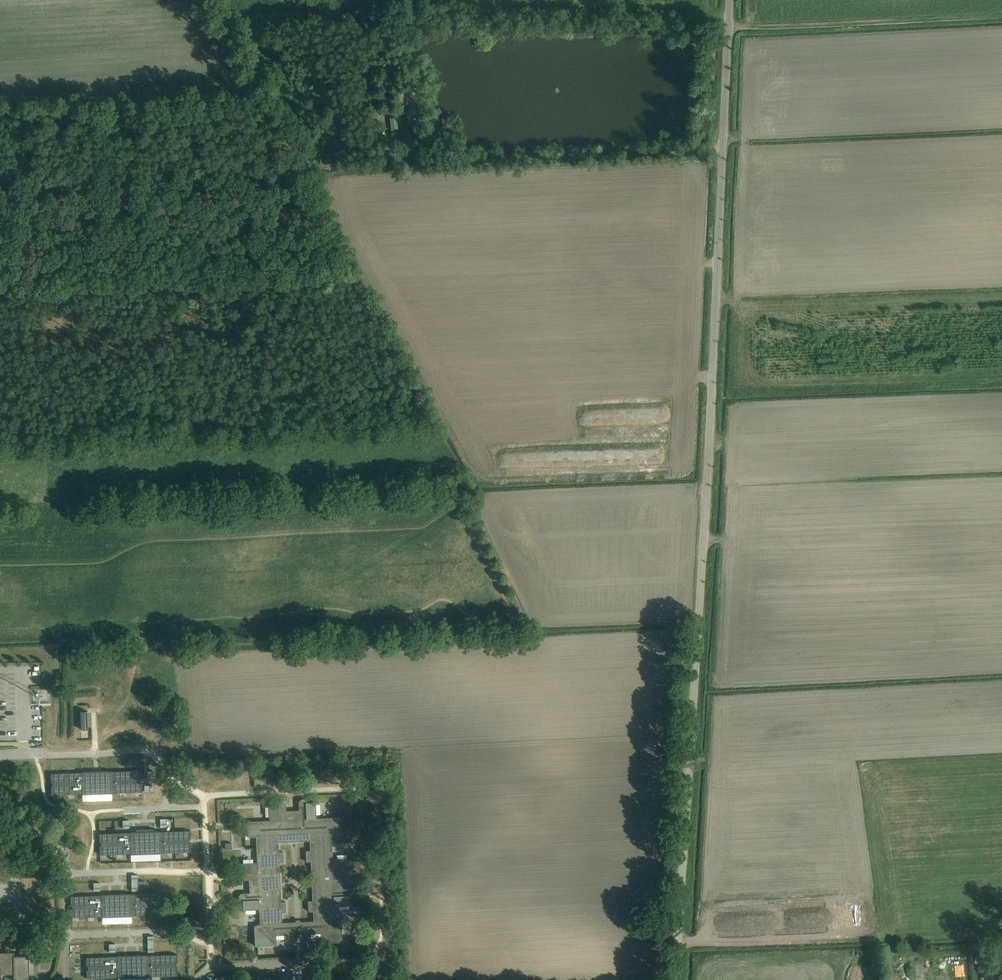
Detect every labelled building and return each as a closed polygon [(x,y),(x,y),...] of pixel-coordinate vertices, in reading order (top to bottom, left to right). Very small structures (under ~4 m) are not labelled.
[(393,113),(385,113),(386,127),(394,127),(393,113)] [(238,767),(238,775),(249,775),(249,768),(238,767)] [(142,775),(142,771),(125,771),(111,772),(111,771),(104,771),(89,772),(82,772),(82,773),(67,773),(51,774),(51,778),(51,783),(53,783),(53,786),(51,786),(52,791),(52,795),(83,794),(83,795),(94,794),(112,794),(112,793),(125,792),(143,792),(143,787),(143,783),(141,783),(141,780),(142,780),(142,775)] [(265,778),(254,778),(254,786),(265,786),(265,778)] [(353,871),(353,867),(349,868),(349,858),(333,859),(332,833),(340,833),(339,817),(317,818),(316,812),(316,802),(307,803),(306,799),(303,799),(302,799),(301,799),(300,800),(299,801),(299,802),(299,803),(299,813),(296,814),(295,810),(290,811),(290,814),(286,814),(286,804),(286,803),(286,802),(285,802),(285,801),(284,801),(284,800),(283,800),(282,800),(278,800),(278,804),(269,805),(270,821),(247,822),(248,837),(256,837),(257,863),(241,863),(242,873),(238,873),(238,877),(238,878),(239,879),(239,880),(240,880),(241,880),(242,880),(252,880),(252,884),(249,884),(249,889),(252,889),(253,893),(243,893),(242,893),(241,894),(240,895),(239,896),(239,897),(239,901),(243,901),(244,910),(259,910),(260,925),(254,925),(255,946),(277,945),(276,936),(298,934),(321,933),(321,943),(343,942),(342,921),(336,921),(335,906),(351,905),(350,896),(355,896),(354,892),(354,891),(354,890),(353,889),(352,889),(351,888),(350,888),(340,889),(340,885),(343,885),(343,879),(340,879),(340,876),(350,875),(351,875),(352,874),(353,873),(353,872),(353,871)] [(189,843),(189,840),(191,840),(191,835),(191,831),(183,831),(167,832),(160,832),(160,831),(130,832),(130,833),(119,833),(100,834),(100,838),(100,843),(101,843),(101,846),(100,846),(100,851),(100,855),(118,854),(131,854),(131,855),(160,854),(160,853),(161,853),(175,853),(191,852),(191,847),(191,843),(189,843)] [(162,903),(162,895),(162,893),(131,894),(102,895),(94,896),(85,896),(71,896),(71,900),(71,906),(72,906),(72,908),(71,909),(71,914),(72,918),(88,917),(102,917),(116,917),(132,916),(140,915),(160,915),(163,915),(163,910),(162,906),(161,906),(161,903),(162,903)] [(857,922),(857,909),(845,910),(845,922),(857,922)] [(29,956),(14,956),(14,952),(0,953),(0,979),(2,979),(1,974),(14,974),(14,979),(30,979),(29,956)] [(178,970),(178,967),(176,967),(176,964),(178,964),(177,959),(177,955),(159,955),(147,956),(147,955),(137,955),(125,956),(117,956),(117,957),(110,957),(94,957),(86,958),(86,963),(87,967),(88,967),(88,970),(87,970),(87,975),(87,979),(105,978),(118,978),(118,979),(131,978),(147,978),(147,977),(171,976),(178,976),(178,970)]
